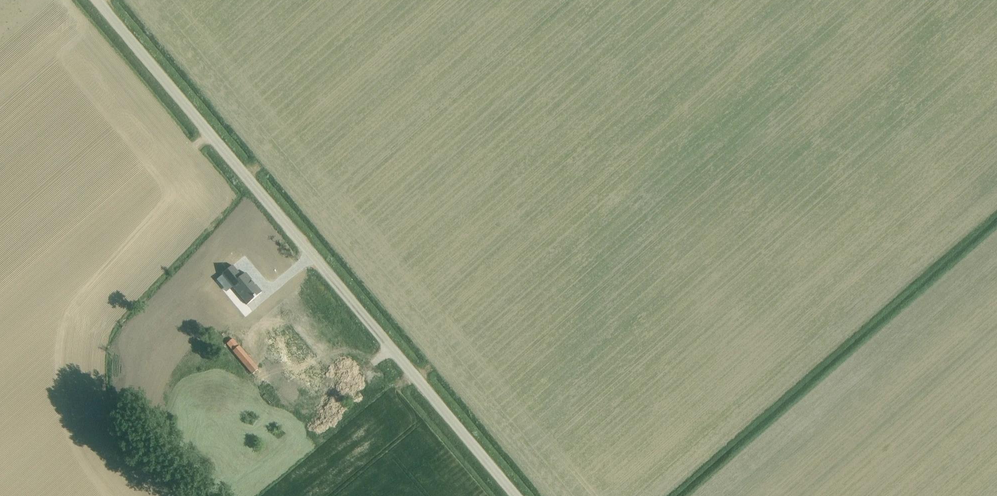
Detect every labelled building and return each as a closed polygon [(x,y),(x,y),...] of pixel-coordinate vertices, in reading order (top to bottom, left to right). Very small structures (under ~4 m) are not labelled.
[(250,280),(251,280),(246,273),(242,277),(233,266),(222,275),(247,305),(262,293),(257,286),(256,287),(250,280)] [(226,344),(252,374),(258,368),(233,338),(226,344)]
